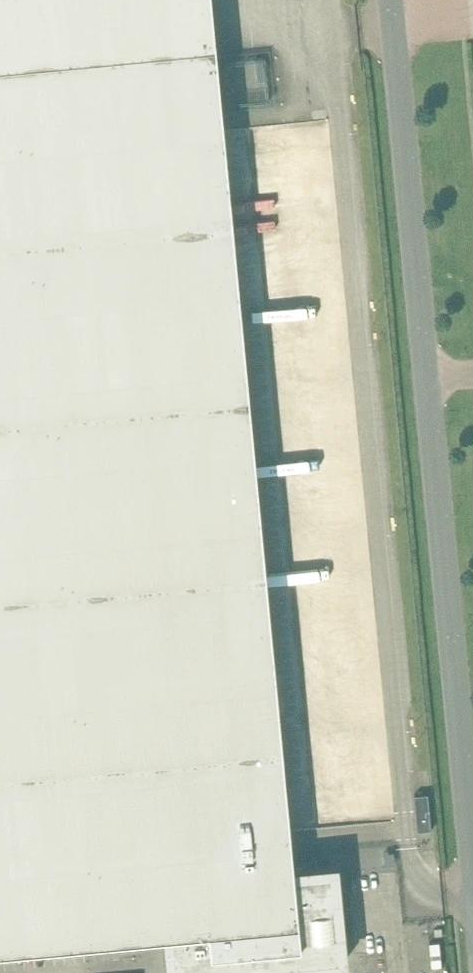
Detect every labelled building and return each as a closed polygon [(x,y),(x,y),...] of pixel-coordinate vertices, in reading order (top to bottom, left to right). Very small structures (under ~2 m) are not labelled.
[(337,932),(335,908),(338,907),(334,864),(290,868),(208,0),(0,0),(0,947),(163,932),(167,972),(240,972),(344,963),(341,931),(337,932)] [(228,59),(229,103),(266,102),(265,58),(228,59)] [(428,794),(413,794),(414,830),(429,829),(428,794)]
